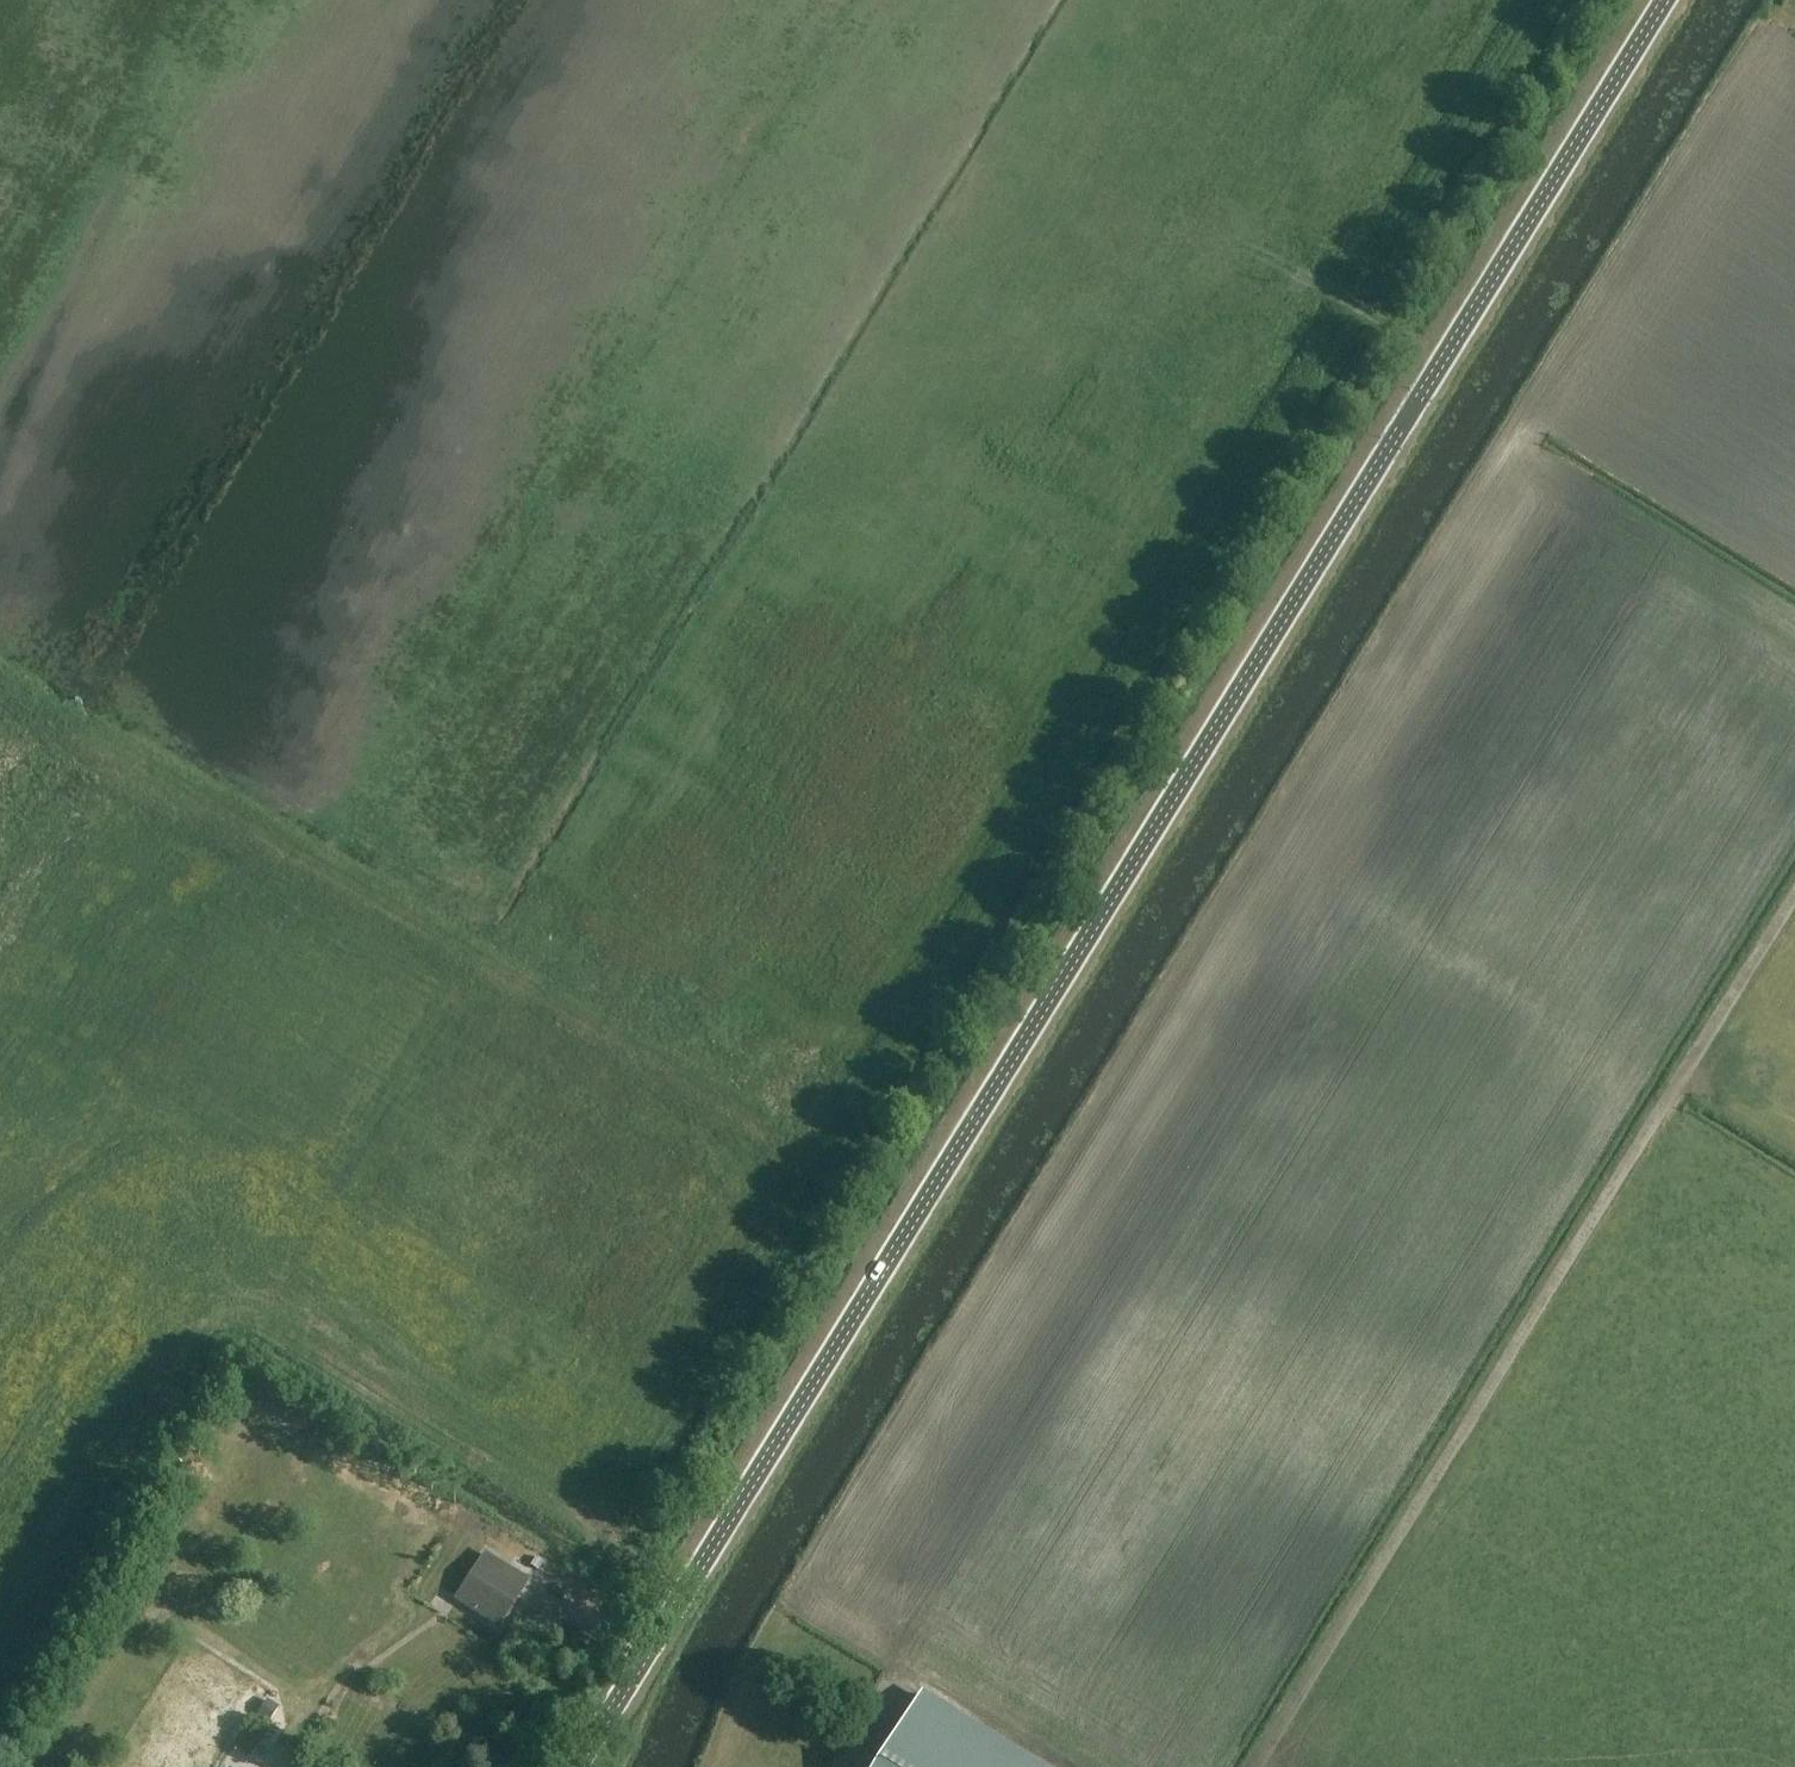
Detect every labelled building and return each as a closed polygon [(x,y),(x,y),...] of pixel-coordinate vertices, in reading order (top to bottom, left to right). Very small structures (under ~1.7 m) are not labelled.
[(1155,740),(1161,729),(1153,725),(1147,735),(1155,740)] [(538,1555),(532,1564),(540,1569),(546,1561),(538,1555)] [(472,1579),(457,1602),(499,1629),(527,1585),(504,1570),(490,1591),(472,1579)] [(925,1692),(879,1766),(1046,1766),(925,1692)] [(266,1701),(258,1714),(270,1721),(278,1707),(266,1701)]
